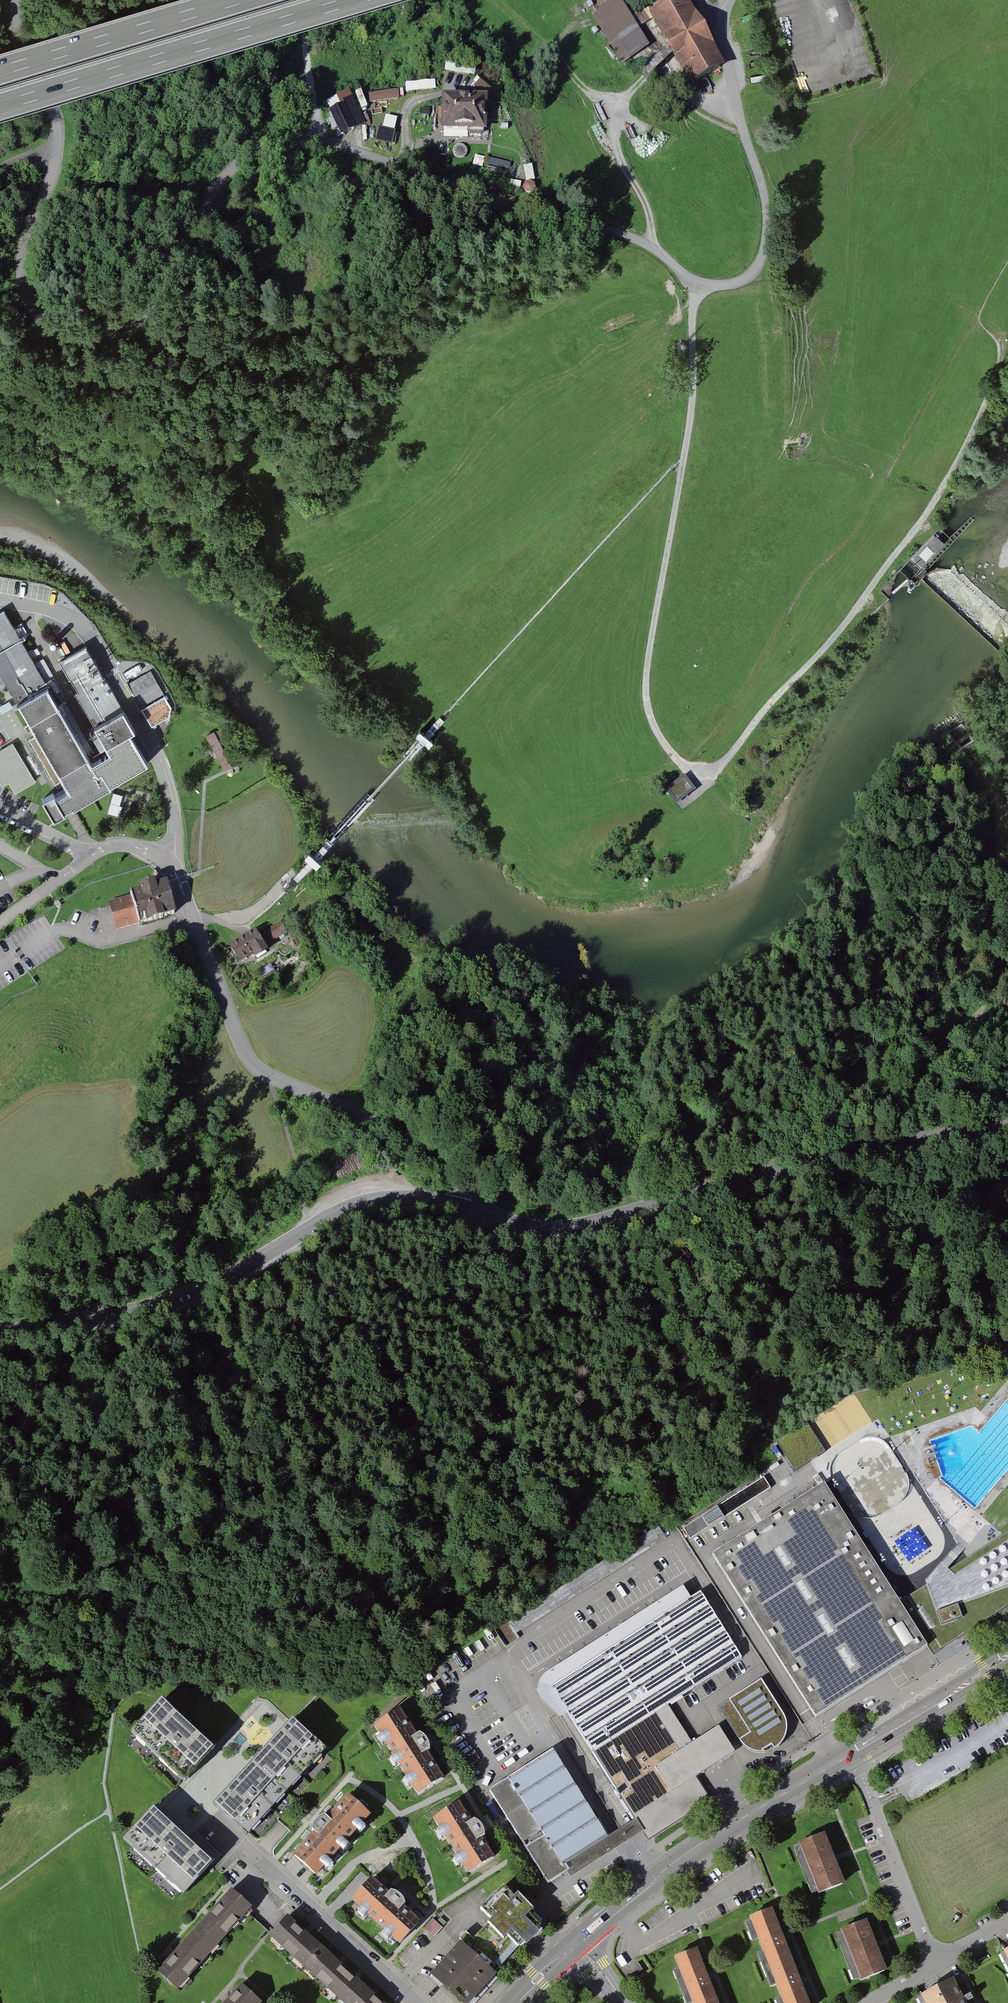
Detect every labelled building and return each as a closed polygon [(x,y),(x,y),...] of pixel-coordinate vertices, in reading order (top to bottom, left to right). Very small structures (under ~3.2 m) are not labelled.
[(621,0),(612,0),(591,13),(622,60),(649,43),(621,0)] [(721,66),(684,0),(665,0),(650,8),(691,83),(721,66)] [(458,137),(494,138),(495,106),(480,105),(480,102),(468,101),(468,106),(450,106),(449,136),(453,136),(453,141),(457,141),(458,137)] [(346,107),(333,114),(346,138),(368,127),(357,107),(348,112),(346,107)] [(379,122),(375,141),(393,144),(397,125),(379,122)] [(922,566),(945,542),(934,533),(912,557),(922,566)] [(149,763),(130,730),(106,744),(109,752),(92,762),(51,687),(8,610),(0,615),(0,672),(18,705),(71,790),(57,796),(53,792),(42,798),(55,819),(149,763)] [(130,730),(134,728),(86,647),(59,663),(106,744),(130,730)] [(170,705),(151,670),(128,683),(147,717),(170,705)] [(1,710),(4,716),(16,709),(10,699),(0,705),(0,710),(1,710)] [(221,770),(238,762),(222,728),(205,736),(221,770)] [(0,750),(0,783),(2,786),(9,782),(16,793),(35,782),(12,743),(0,750)] [(697,790),(686,775),(665,790),(676,805),(697,790)] [(139,925),(176,914),(168,883),(157,886),(156,882),(140,887),(141,890),(131,893),(131,896),(139,925)] [(110,902),(118,931),(139,925),(131,896),(110,902)] [(280,923),(262,933),(269,945),(287,934),(280,923)] [(255,931),(227,949),(237,965),(250,956),(254,962),(268,953),(255,931)] [(777,1443),(773,1447),(784,1463),(789,1459),(777,1443)] [(932,1448),(921,1451),(926,1465),(937,1461),(932,1448)] [(766,1478),(688,1529),(695,1540),(774,1490),(766,1478)] [(928,1649),(824,1486),(712,1557),(816,1720),(923,1652),(928,1649)] [(901,1603),(934,1656),(1007,1606),(1007,1534),(901,1603)] [(568,1716),(633,1819),(697,1778),(713,1768),(735,1754),(719,1728),(696,1742),(693,1745),(668,1706),(742,1659),(700,1594),(691,1600),(683,1588),(546,1676),(541,1681),(539,1687),(539,1695),(542,1702),(560,1720),(568,1716)] [(761,1680),(719,1708),(740,1741),(744,1746),(749,1750),(757,1752),(764,1753),(762,1751),(772,1744),(775,1749),(782,1743),(785,1736),(787,1730),(787,1722),(784,1716),(761,1680)] [(163,1700),(132,1732),(183,1781),(214,1749),(163,1700)] [(402,1709),(375,1725),(418,1795),(444,1779),(402,1709)] [(239,1778),(214,1804),(247,1834),(325,1750),(293,1720),(270,1745),(239,1778)] [(552,1750),(488,1791),(549,1885),(567,1873),(569,1872),(565,1867),(609,1839),(552,1750)] [(713,1802),(697,1778),(633,1819),(634,1822),(643,1834),(648,1842),(713,1802)] [(348,1796),(294,1855),(317,1876),(372,1817),(348,1796)] [(462,1802),(436,1818),(469,1874),(495,1858),(462,1802)] [(505,1819),(496,1805),(490,1809),(499,1823),(505,1819)] [(213,1862),(157,1807),(126,1839),(183,1894),(213,1862)] [(617,1834),(565,1867),(569,1872),(567,1873),(570,1879),(630,1843),(643,1834),(634,1822),(625,1828),(617,1834)] [(825,1834),(799,1843),(819,1894),(844,1884),(825,1834)] [(373,1876),(351,1899),(398,1943),(420,1921),(373,1876)] [(528,1912),(533,1908),(516,1891),(512,1895),(502,1885),(481,1907),(494,1920),(473,1942),(466,1935),(460,1941),(494,1973),(519,1946),(522,1949),(544,1927),(528,1912)] [(179,1946),(157,1969),(179,1989),(254,1908),(232,1888),(216,1906),(179,1946)] [(749,1920),(782,2002),(809,2002),(800,1983),(781,1935),(771,1911),(749,1920)] [(288,1917),(270,1936),(344,2002),(383,2002),(372,1994),(338,1963),(303,1931),(288,1917)] [(426,1929),(436,1935),(443,1925),(433,1918),(426,1929)] [(866,1919),(841,1930),(862,1980),(887,1970),(866,1919)] [(430,1974),(463,2002),(469,2002),(496,1973),(494,1973),(460,1941),(430,1974)] [(673,1959),(691,2002),(718,2002),(707,1977),(697,1950),(673,1959)] [(919,1996),(923,2002),(965,2002),(952,1978),(919,1996)] [(242,1985),(227,2001),(226,2002),(261,2002),(242,1985)]
